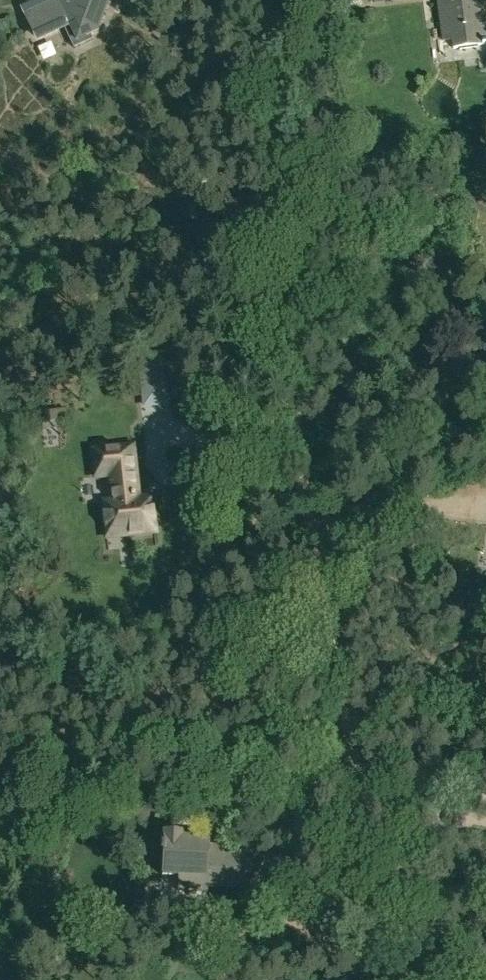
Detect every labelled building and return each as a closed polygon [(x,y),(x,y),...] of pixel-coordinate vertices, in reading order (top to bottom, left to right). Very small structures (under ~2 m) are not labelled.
[(24,14),(34,36),(53,27),(49,17),(62,11),(76,42),(98,33),(110,0),(95,0),(94,2),(88,0),(40,0),(32,3),(35,9),(24,14)] [(484,0),(438,0),(443,41),(452,40),(454,49),(485,45),(485,15),(484,0)] [(161,355),(137,358),(140,382),(163,380),(161,355)] [(40,426),(66,424),(64,411),(39,413),(40,426)] [(134,491),(130,448),(90,452),(93,478),(107,477),(109,503),(100,503),(104,538),(153,533),(149,499),(134,500),(134,491)] [(209,846),(210,841),(182,839),(182,835),(164,834),(162,876),(179,877),(178,892),(207,893),(207,888),(247,890),(248,858),(219,857),(220,846),(209,846)]
